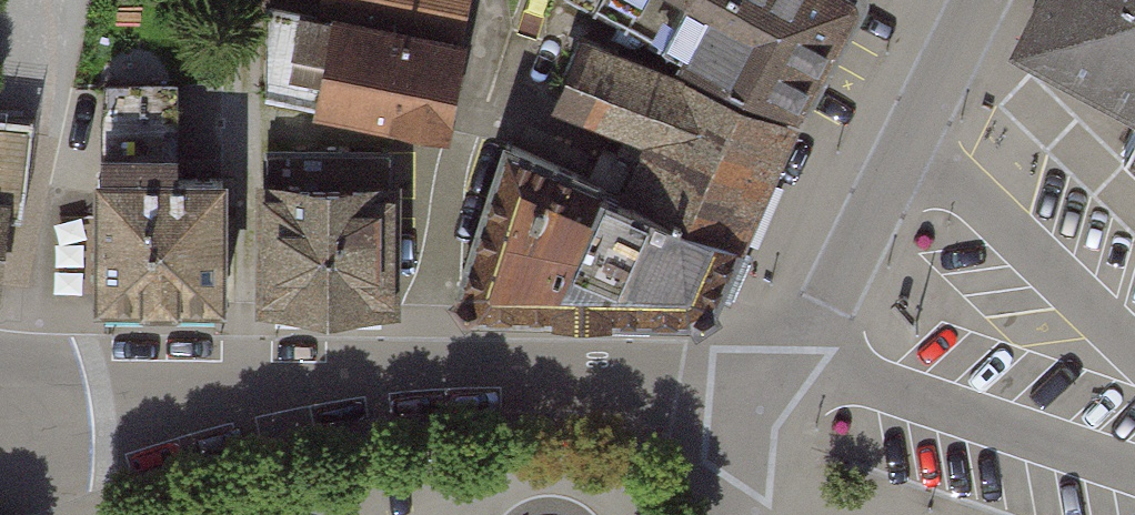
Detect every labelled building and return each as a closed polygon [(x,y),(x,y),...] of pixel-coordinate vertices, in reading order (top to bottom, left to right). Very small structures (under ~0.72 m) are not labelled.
[(339,1),(458,25),(463,0),(339,0),(339,1)] [(711,0),(659,0),(699,22),(711,0)] [(858,0),(711,0),(699,22),(676,62),(795,112),(858,0)] [(999,55),(1132,121),(1134,119),(1134,0),(1026,0),(999,55)] [(458,25),(339,1),(318,104),(436,129),(458,25)] [(739,232),(787,117),(580,34),(551,104),(634,137),(619,180),(739,232)] [(1132,121),(1112,152),(1134,176),(1134,119),(1132,121)] [(507,132),(449,281),(466,303),(529,303),(586,165),(507,132)] [(8,140),(0,139),(0,290),(8,140)] [(710,300),(739,232),(619,180),(586,165),(529,303),(691,309),(710,300)] [(270,306),(393,304),(391,177),(268,179),(270,306)] [(96,306),(215,303),(212,185),(94,187),(96,306)]
